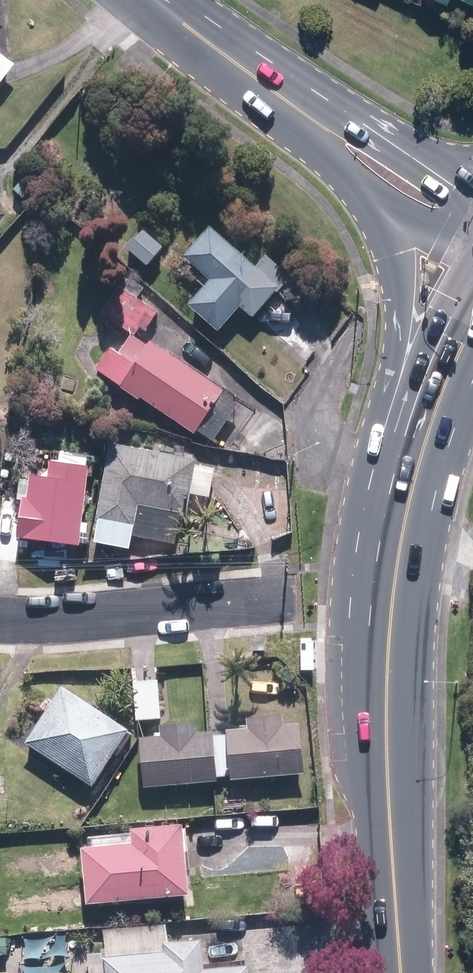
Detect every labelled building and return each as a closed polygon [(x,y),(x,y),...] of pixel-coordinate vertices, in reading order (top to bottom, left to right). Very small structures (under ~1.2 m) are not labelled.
[(12,67),(0,57),(0,83),(12,67)] [(186,306),(217,333),(238,308),(251,318),(276,289),(278,291),(289,278),(264,257),(254,269),(208,229),(182,259),(207,281),(186,306)] [(161,247),(141,232),(126,251),(146,266),(161,247)] [(157,312),(117,286),(99,313),(134,336),(139,327),(145,331),(157,312)] [(221,393),(148,343),(145,347),(131,338),(119,356),(110,350),(95,371),(137,399),(139,397),(192,434),(195,430),(211,442),(236,405),(220,394),(221,393)] [(109,445),(95,521),(97,522),(93,542),(128,549),(130,536),(175,544),(180,514),(185,515),(195,460),(109,445)] [(27,498),(21,497),(16,538),(78,546),(88,468),(48,463),(46,478),(29,476),(27,498)] [(157,681),(133,683),(136,720),(160,718),(157,681)] [(62,688),(24,744),(91,788),(128,732),(62,688)] [(225,731),(230,780),(303,774),(298,725),(281,726),(280,716),(245,719),(246,729),(225,731)] [(194,734),(193,723),(158,726),(159,737),(137,739),(141,788),(215,781),(210,732),(194,734)] [(80,848),(85,904),(187,895),(181,825),(129,829),(130,844),(80,848)] [(86,954),(88,972),(248,972),(247,966),(202,970),(199,940),(167,943),(165,925),(102,931),(105,957),(102,958),(101,952),(86,954)]
